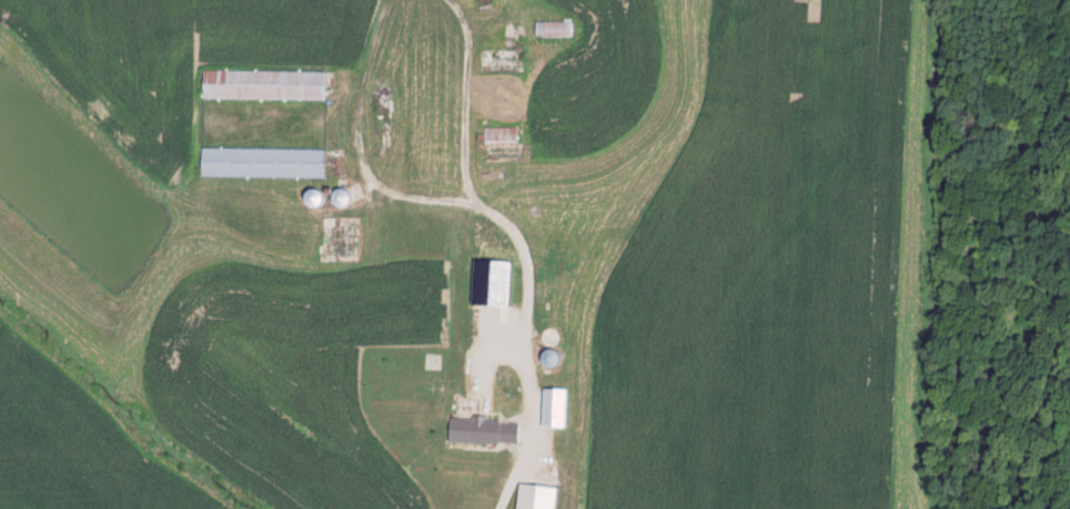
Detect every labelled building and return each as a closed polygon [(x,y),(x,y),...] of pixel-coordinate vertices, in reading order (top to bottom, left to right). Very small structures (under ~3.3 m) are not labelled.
[(532,37),(569,37),(569,21),(532,21),(532,37)] [(323,71),(200,71),(200,100),(323,100),(323,71)] [(514,148),(514,127),(481,127),(481,147),(514,148)] [(321,149),(198,148),(198,177),(321,178),(321,149)] [(462,249),(462,310),(505,310),(506,249),(462,249)] [(538,346),(553,345),(552,329),(537,331),(538,346)] [(556,365),(552,350),(536,355),(540,370),(556,365)] [(538,427),(562,427),(562,390),(538,390),(538,427)] [(448,419),(446,442),(518,446),(519,422),(448,419)] [(548,486),(515,486),(515,508),(548,508),(548,486)]
